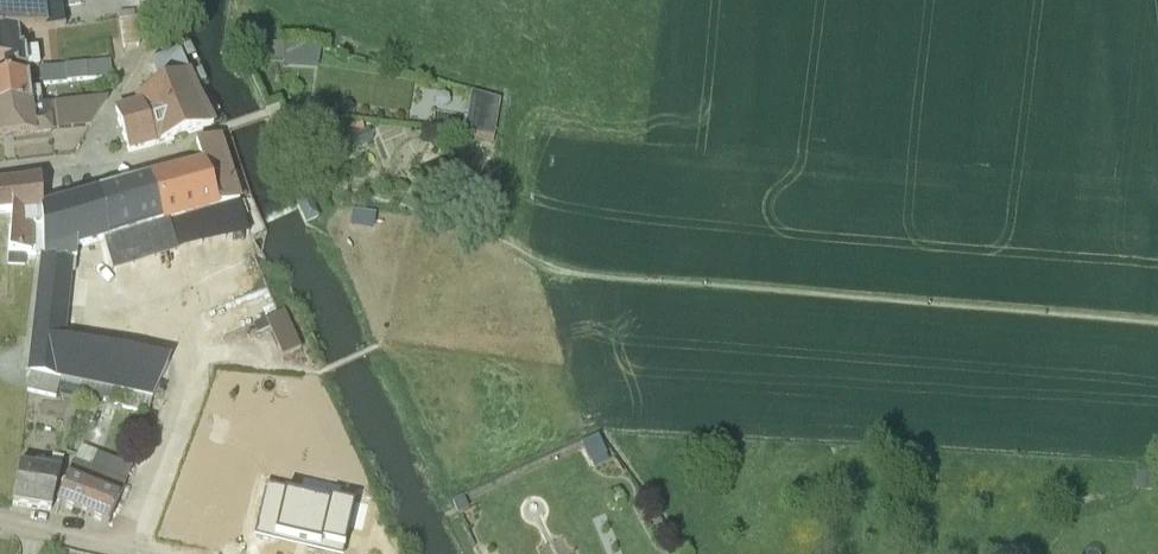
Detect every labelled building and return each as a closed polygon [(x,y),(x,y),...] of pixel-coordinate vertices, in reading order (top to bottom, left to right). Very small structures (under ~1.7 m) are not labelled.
[(17,33),(47,30),(44,7),(0,12),(0,35),(17,33)] [(140,18),(119,20),(123,47),(138,45),(140,18)] [(0,35),(0,65),(2,65),(3,72),(39,68),(37,49),(19,51),(17,33),(0,35)] [(282,45),(260,46),(261,62),(283,62),(283,69),(316,68),(319,48),(282,46),(282,45)] [(115,115),(128,152),(200,130),(212,125),(177,52),(175,52),(178,59),(153,70),(151,64),(148,65),(158,87),(136,96),(138,105),(117,111),(115,115)] [(109,60),(40,68),(42,84),(110,76),(109,60)] [(41,105),(39,88),(29,89),(28,78),(0,81),(0,109),(41,105)] [(471,92),(464,133),(493,138),(498,100),(471,92)] [(0,109),(0,140),(32,136),(32,135),(50,133),(50,130),(89,127),(106,98),(105,98),(41,105),(0,109)] [(195,146),(201,166),(216,208),(237,201),(218,139),(195,146)] [(201,166),(149,179),(162,222),(163,225),(216,208),(201,166)] [(40,179),(0,183),(0,211),(10,211),(7,261),(24,262),(25,251),(42,253),(29,369),(60,376),(63,376),(81,380),(152,395),(160,397),(168,357),(114,345),(65,337),(72,257),(75,257),(76,248),(106,240),(113,267),(175,249),(176,251),(247,234),(237,201),(216,208),(163,225),(162,222),(106,237),(97,193),(41,207),(40,179)] [(149,179),(97,193),(106,237),(162,222),(149,179)] [(306,195),(295,204),(305,225),(317,217),(306,195)] [(300,347),(283,310),(253,324),(257,333),(268,328),(280,355),(300,347)] [(29,369),(26,388),(56,394),(60,376),(29,369)] [(81,380),(63,376),(60,388),(78,392),(79,391),(81,380)] [(152,395),(81,380),(79,391),(118,400),(117,404),(148,411),(152,395)] [(605,449),(599,435),(580,444),(588,464),(603,457),(601,451),(605,449)] [(80,444),(55,504),(107,524),(131,465),(80,444)] [(18,465),(11,504),(50,510),(63,455),(52,452),(50,459),(34,456),(32,467),(18,465)] [(1155,473),(1136,473),(1136,490),(1156,491),(1156,480),(1157,480),(1157,471),(1155,471),(1155,473)]
